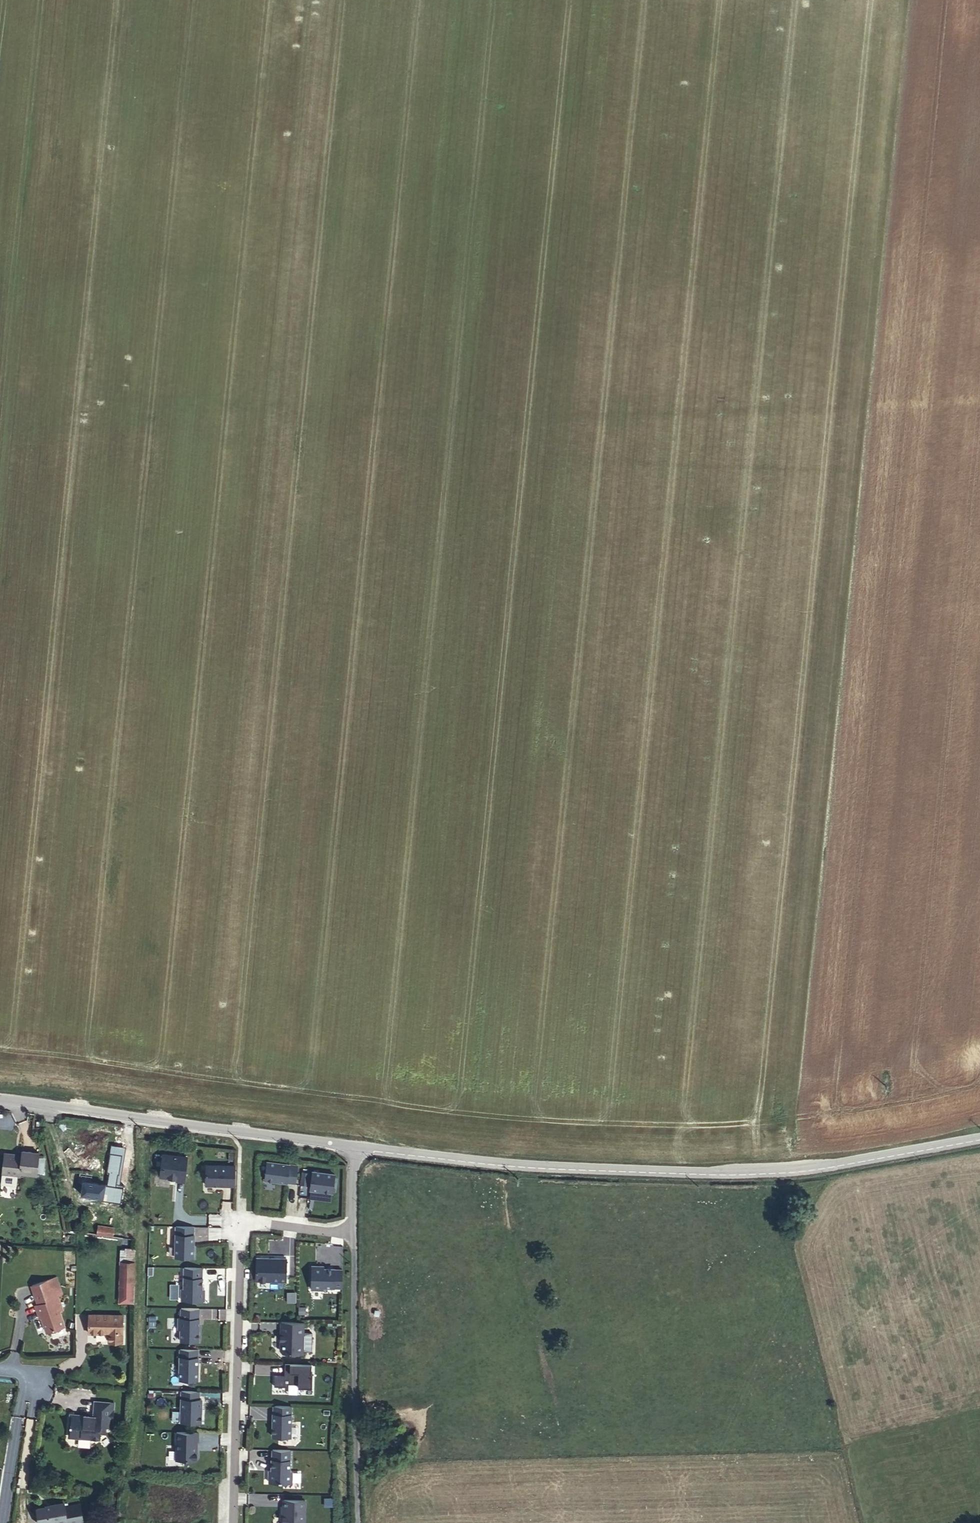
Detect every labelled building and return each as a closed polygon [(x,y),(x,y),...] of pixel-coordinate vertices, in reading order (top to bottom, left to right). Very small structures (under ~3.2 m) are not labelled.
[(22,1155),(5,1153),(2,1174),(20,1176),(21,1172),(37,1174),(38,1160),(39,1153),(22,1151),(22,1155)] [(162,1181),(188,1183),(190,1156),(163,1154),(162,1181)] [(299,1185),(300,1164),(267,1162),(266,1183),(299,1185)] [(207,1165),(207,1187),(237,1188),(237,1165),(207,1165)] [(303,1171),(301,1185),(311,1187),(310,1193),(337,1196),(339,1175),(303,1171)] [(81,1194),(103,1197),(103,1195),(113,1197),(115,1186),(83,1181),(81,1194)] [(98,1226),(97,1234),(112,1236),(114,1228),(98,1226)] [(197,1227),(177,1226),(175,1261),(196,1262),(197,1227)] [(134,1249),(121,1249),(119,1302),(133,1302),(134,1249)] [(254,1279),(286,1279),(286,1254),(254,1254),(254,1279)] [(309,1263),(308,1285),(341,1287),(342,1265),(309,1263)] [(184,1267),(183,1303),(203,1304),(205,1268),(184,1267)] [(31,1285),(38,1304),(55,1298),(58,1308),(61,1307),(51,1278),(31,1285)] [(46,1332),(64,1326),(58,1308),(55,1298),(38,1304),(35,1305),(38,1313),(39,1312),(46,1332)] [(133,1320),(133,1302),(119,1302),(119,1315),(119,1319),(122,1319),(133,1320)] [(202,1309),(180,1308),(179,1344),(201,1345),(202,1309)] [(119,1315),(88,1315),(88,1333),(108,1334),(108,1342),(122,1342),(122,1319),(119,1319),(119,1315)] [(277,1349),(303,1350),(305,1318),(279,1317),(277,1349)] [(181,1350),(180,1384),(199,1384),(201,1351),(181,1350)] [(286,1363),(256,1362),(256,1374),(273,1374),(273,1382),(308,1383),(309,1359),(286,1359),(286,1363)] [(181,1391),(182,1426),(204,1426),(204,1391),(181,1391)] [(87,1416),(70,1414),(68,1434),(69,1436),(90,1438),(90,1437),(98,1438),(99,1433),(104,1433),(105,1427),(111,1427),(113,1403),(94,1401),(92,1416),(92,1418),(89,1418),(87,1416)] [(291,1403),(271,1402),(270,1432),(290,1433),(291,1403)] [(177,1431),(177,1463),(199,1463),(199,1431),(177,1431)] [(292,1448),(251,1446),(250,1468),(267,1468),(266,1478),(290,1479),(292,1448)] [(306,1496),(281,1495),(280,1522),(304,1522),(306,1496)] [(39,1522),(51,1522),(58,1522),(59,1522),(67,1522),(63,1502),(50,1504),(50,1506),(36,1508),(39,1522)]
